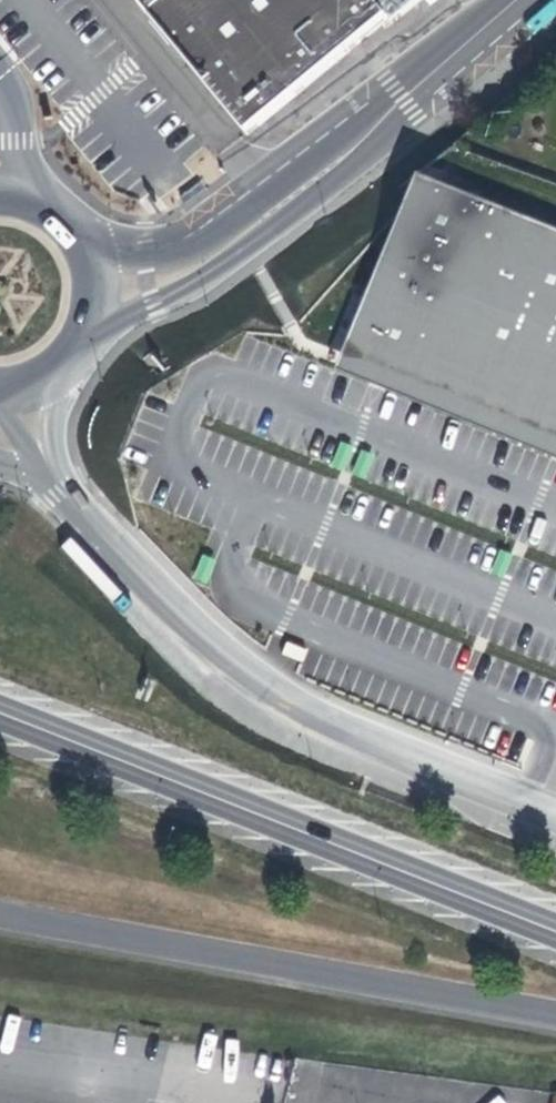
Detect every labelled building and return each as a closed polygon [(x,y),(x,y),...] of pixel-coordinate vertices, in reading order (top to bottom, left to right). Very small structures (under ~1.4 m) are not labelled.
[(244,131),(385,15),(389,20),(413,0),(136,0),(244,131)] [(360,355),(432,177),(414,170),(394,218),(336,363),(555,453),(555,434),(360,355)] [(432,177),(360,355),(555,434),(555,227),(432,177)] [(196,178),(182,189),(186,196),(190,193),(201,184),(196,178)]
